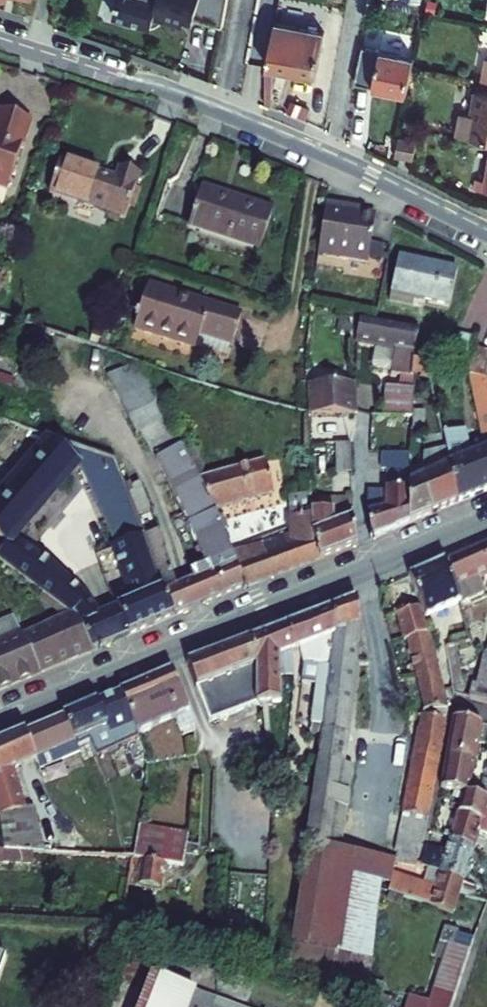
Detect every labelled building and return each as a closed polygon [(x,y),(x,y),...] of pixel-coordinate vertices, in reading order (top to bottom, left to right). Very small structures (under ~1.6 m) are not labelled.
[(113,16),(152,27),(160,22),(163,16),(193,25),(194,19),(223,27),(227,0),(118,0),(113,16)] [(435,14),(437,2),(428,1),(426,12),(435,14)] [(332,44),(268,32),(261,72),(322,83),(332,44)] [(419,65),(360,47),(352,95),(407,106),(419,65)] [(486,140),(486,93),(476,91),(472,115),(461,113),(457,135),(486,140)] [(30,120),(0,110),(0,112),(0,187),(8,189),(30,120)] [(399,139),(395,156),(414,160),(417,142),(399,139)] [(52,194),(63,161),(60,160),(50,193),(52,194)] [(116,179),(63,161),(52,194),(125,218),(139,175),(120,168),(116,179)] [(475,189),(486,191),(486,181),(477,179),(475,189)] [(272,212),(201,190),(189,226),(260,249),(272,212)] [(350,208),(326,204),(317,255),(367,263),(375,216),(349,211),(350,208)] [(381,261),(383,246),(373,244),(370,259),(381,261)] [(425,262),(398,257),(391,294),(414,299),(449,307),(457,269),(433,264),(431,270),(424,268),(425,262)] [(274,278),(262,287),(270,299),(283,290),(274,278)] [(238,316),(146,287),(133,330),(194,348),(199,334),(230,344),(238,316)] [(414,299),(391,294),(389,301),(413,306),(414,299)] [(353,334),(356,319),(341,316),(338,331),(353,334)] [(385,386),(383,416),(411,418),(415,377),(412,377),(413,361),(418,329),(360,318),(356,341),(375,345),(371,365),(374,369),(391,372),(390,374),(400,376),(406,377),(404,388),(398,388),(385,386)] [(225,358),(230,344),(199,334),(194,348),(225,358)] [(465,363),(471,338),(458,334),(451,359),(465,363)] [(482,379),(486,357),(486,352),(474,349),(468,375),(470,376),(482,379)] [(463,368),(465,363),(451,359),(450,364),(463,368)] [(430,376),(431,376),(432,362),(413,361),(412,377),(415,377),(415,378),(430,376)] [(108,375),(121,403),(151,389),(151,388),(138,362),(108,375)] [(161,383),(154,370),(138,362),(151,388),(161,383)] [(482,380),(471,379),(483,442),(486,441),(486,380),(482,380)] [(151,389),(158,402),(168,397),(161,383),(151,388),(151,389)] [(311,416),(355,415),(354,383),(311,384),(311,416)] [(180,450),(158,402),(151,389),(121,403),(136,433),(140,431),(188,525),(207,566),(190,573),(203,605),(245,587),(232,556),(214,511),(198,480),(182,449),(180,450)] [(412,427),(423,429),(425,412),(414,411),(412,427)] [(443,434),(447,449),(450,465),(459,502),(486,491),(486,449),(485,450),(471,455),(465,429),(443,434)] [(80,463),(84,467),(106,474),(111,470),(115,461),(68,445),(61,448),(49,439),(0,495),(0,540),(8,547),(14,540),(80,463)] [(336,473),(351,473),(351,444),(335,445),(336,473)] [(182,449),(198,480),(204,470),(192,445),(182,449)] [(450,465),(447,449),(423,454),(423,467),(423,477),(432,514),(459,502),(450,465)] [(367,514),(371,540),(408,524),(408,484),(408,467),(409,453),(382,453),(381,469),(388,470),(387,492),(367,492),(367,514)] [(135,513),(126,490),(115,461),(111,470),(106,474),(96,483),(111,526),(136,514),(135,513)] [(198,480),(214,511),(274,495),(265,463),(198,480)] [(423,477),(423,467),(408,467),(408,484),(423,477)] [(423,477),(408,484),(408,524),(432,514),(423,477)] [(135,513),(136,514),(149,509),(140,485),(126,490),(135,513)] [(312,535),(311,511),(310,496),(289,497),(291,536),(263,546),(266,556),(252,562),(259,582),(320,560),(312,535)] [(352,500),(311,500),(311,511),(312,535),(320,560),(357,546),(353,519),(352,500)] [(143,536),(146,545),(162,540),(159,532),(143,536)] [(143,536),(114,547),(134,602),(116,609),(128,637),(172,618),(161,591),(162,591),(146,545),(143,536)] [(25,546),(14,540),(8,547),(0,540),(0,561),(9,568),(25,546)] [(188,611),(177,586),(162,540),(146,545),(162,591),(161,591),(172,618),(188,611)] [(445,562),(460,603),(483,594),(479,586),(476,579),(482,577),(486,574),(486,544),(445,562)] [(25,546),(9,568),(43,595),(69,615),(71,615),(84,632),(93,652),(112,643),(111,642),(100,616),(88,598),(52,564),(25,546)] [(232,556),(245,587),(259,582),(252,562),(266,556),(263,546),(232,556)] [(409,578),(416,597),(420,607),(424,619),(460,603),(445,562),(409,578)] [(476,579),(479,586),(485,583),(482,577),(476,579)] [(381,589),(387,608),(416,597),(409,578),(381,589)] [(69,615),(43,595),(38,599),(63,618),(69,615)] [(356,600),(331,610),(334,637),(333,638),(327,687),(322,726),(321,729),(323,729),(323,731),(349,735),(361,626),(356,600)] [(420,607),(395,614),(403,641),(406,640),(415,677),(438,674),(424,619),(420,607)] [(128,637),(116,609),(100,616),(111,642),(112,643),(128,637)] [(304,664),(302,684),(315,686),(327,687),(333,638),(334,637),(331,610),(293,624),(301,649),(304,664)] [(69,615),(22,638),(12,617),(0,622),(0,691),(93,652),(84,632),(71,615),(69,615)] [(293,624),(285,627),(292,652),(301,649),(293,624)] [(285,627),(249,641),(257,666),(257,706),(281,702),(280,678),(293,678),(292,652),(285,627)] [(249,641),(194,662),(195,665),(194,669),(193,674),(191,675),(209,724),(257,706),(257,666),(249,641)] [(446,647),(450,672),(459,670),(455,645),(446,647)] [(486,704),(486,652),(477,686),(473,685),(469,699),(486,704)] [(195,665),(194,662),(186,665),(191,675),(193,674),(194,669),(195,665)] [(182,730),(195,725),(171,670),(119,693),(138,735),(176,717),(182,730)] [(450,672),(454,695),(463,697),(459,670),(450,672)] [(415,677),(423,710),(422,716),(446,719),(447,709),(438,674),(415,677)] [(315,686),(310,725),(312,725),(322,726),(327,687),(315,686)] [(96,758),(139,738),(138,735),(119,693),(64,717),(77,747),(90,742),(96,758)] [(408,714),(407,735),(419,735),(422,716),(408,714)] [(419,735),(413,762),(437,767),(446,719),(422,716),(419,735)] [(35,760),(40,769),(80,753),(77,747),(64,717),(25,733),(35,760)] [(481,722),(454,717),(448,753),(476,759),(481,722)] [(182,730),(184,736),(197,731),(195,725),(182,730)] [(312,725),(311,735),(320,737),(321,729),(322,726),(312,725)] [(344,765),(349,735),(323,731),(319,761),(344,765)] [(8,741),(19,767),(35,760),(25,733),(8,741)] [(4,853),(33,854),(41,855),(36,830),(31,807),(24,810),(12,770),(19,767),(8,741),(0,744),(0,820),(4,853)] [(476,759),(448,753),(442,788),(465,793),(470,794),(476,759)] [(352,767),(319,761),(313,804),(344,810),(352,767)] [(427,818),(437,767),(413,762),(403,815),(404,815),(427,818)] [(24,810),(31,807),(19,767),(12,770),(24,810)] [(299,787),(298,798),(310,800),(311,790),(299,787)] [(470,794),(465,793),(451,839),(475,847),(478,833),(486,836),(486,811),(486,806),(486,798),(470,794)] [(313,804),(289,976),(364,1006),(369,1006),(366,1001),(380,882),(392,882),(394,876),(394,874),(396,860),(340,850),(344,810),(313,804)] [(427,818),(404,815),(397,853),(419,856),(424,832),(427,818)] [(156,829),(139,826),(134,858),(140,859),(150,861),(156,829)] [(150,861),(166,864),(167,864),(172,832),(156,829),(150,861)] [(79,857),(78,831),(36,830),(41,855),(79,857)] [(183,867),(185,855),(187,846),(189,835),(172,832),(167,864),(183,867)] [(475,847),(451,839),(446,852),(428,846),(424,864),(442,871),(464,879),(475,847)] [(185,855),(198,857),(199,848),(187,846),(185,855)] [(33,864),(33,854),(4,853),(0,853),(0,863),(33,864)] [(396,861),(416,865),(419,856),(397,853),(396,860),(396,861)] [(134,858),(129,886),(135,885),(140,859),(134,858)] [(140,859),(135,885),(162,890),(166,864),(150,861),(140,859)] [(432,868),(427,885),(436,888),(441,871),(432,868)] [(464,879),(442,871),(436,889),(394,874),(392,882),(386,900),(402,905),(403,898),(454,913),(464,879)] [(460,894),(474,898),(477,889),(463,883),(460,894)] [(407,1006),(452,1006),(474,939),(446,931),(441,942),(448,946),(430,1002),(409,997),(407,1006)] [(229,943),(227,951),(237,953),(239,946),(229,943)] [(156,977),(145,1006),(239,1006),(156,977)] [(387,988),(368,983),(366,1001),(368,1006),(384,1006),(386,998),(384,998),(387,988)]
